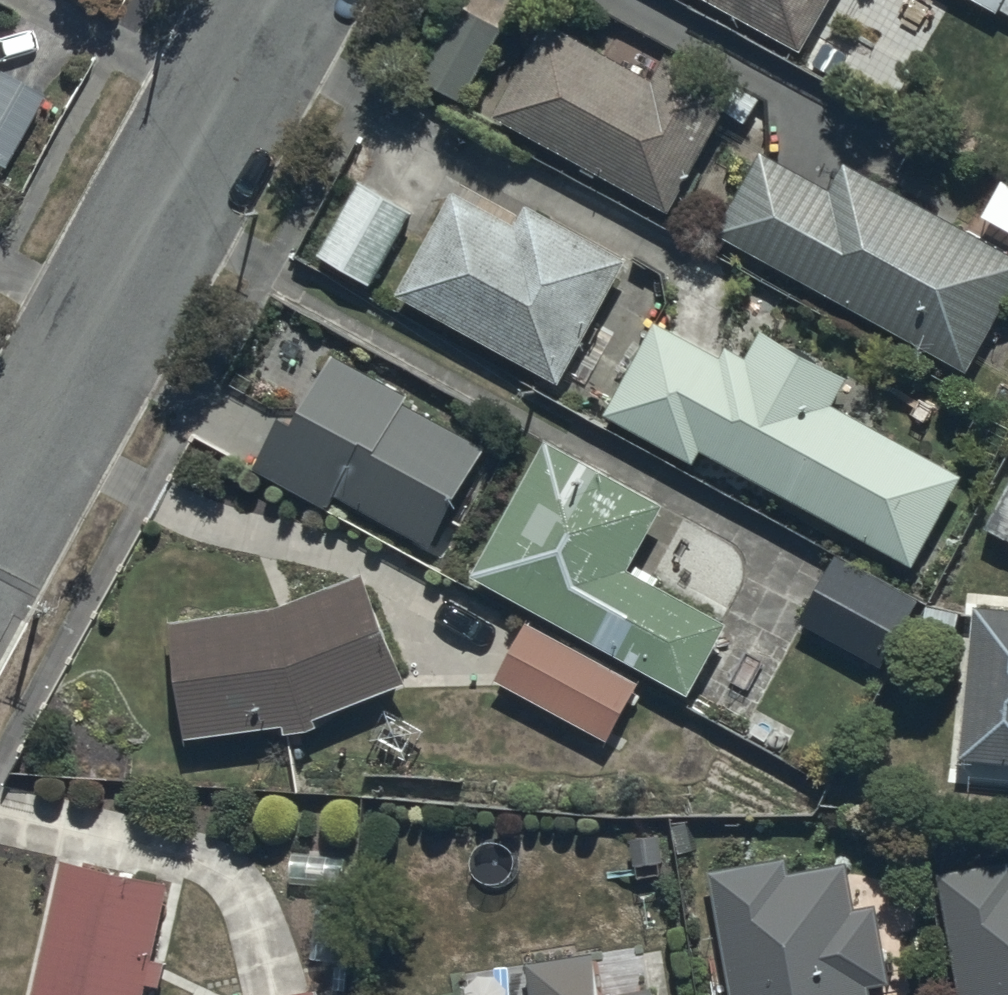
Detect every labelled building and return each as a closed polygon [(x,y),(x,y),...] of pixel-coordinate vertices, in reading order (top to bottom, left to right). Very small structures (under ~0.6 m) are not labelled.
[(802,56),(833,0),(697,0),(802,56)] [(1007,21),(1007,0),(970,0),(1007,21)] [(510,32),(463,4),(422,72),(468,100),(510,32)] [(729,96),(701,81),(669,64),(657,88),(545,29),(497,122),(675,215),(724,120),(743,130),(759,100),(734,87),(729,96)] [(39,103),(0,80),(0,173),(39,103)] [(967,374),(1007,302),(1007,257),(848,165),(831,194),(766,156),(718,239),(967,374)] [(626,265),(471,180),(406,298),(560,383),(626,265)] [(407,208),(361,184),(321,261),(367,284),(407,208)] [(914,573),(963,479),(835,412),(850,383),(760,335),(745,364),(726,354),(721,363),(656,328),(607,421),(615,426),(610,436),(647,456),(652,448),(697,472),(703,457),(914,573)] [(332,512),(336,500),(434,552),(487,453),(404,410),(410,399),(331,357),(295,424),(286,419),(258,473),(332,512)] [(549,445),(468,579),(691,703),(731,631),(660,592),(664,585),(636,569),(668,511),(549,445)] [(986,531),(1007,543),(1007,488),(986,531)] [(918,606),(837,560),(801,623),(882,669),(918,606)] [(279,614),(172,626),(186,742),(285,730),(287,739),(320,735),(319,723),(408,689),(363,579),(279,614)] [(973,610),(961,768),(1007,772),(1007,613),(973,610)] [(526,629),(497,684),(608,743),(637,688),(526,629)] [(872,992),(893,989),(881,911),(855,915),(848,867),(792,876),(790,861),(711,873),(730,994),(872,994),(872,992)] [(63,865),(34,994),(142,994),(144,987),(158,990),(164,963),(153,961),(169,889),(63,865)] [(937,877),(959,994),(1007,994),(1007,865),(937,877)] [(592,957),(526,967),(530,994),(598,994),(592,957)]
